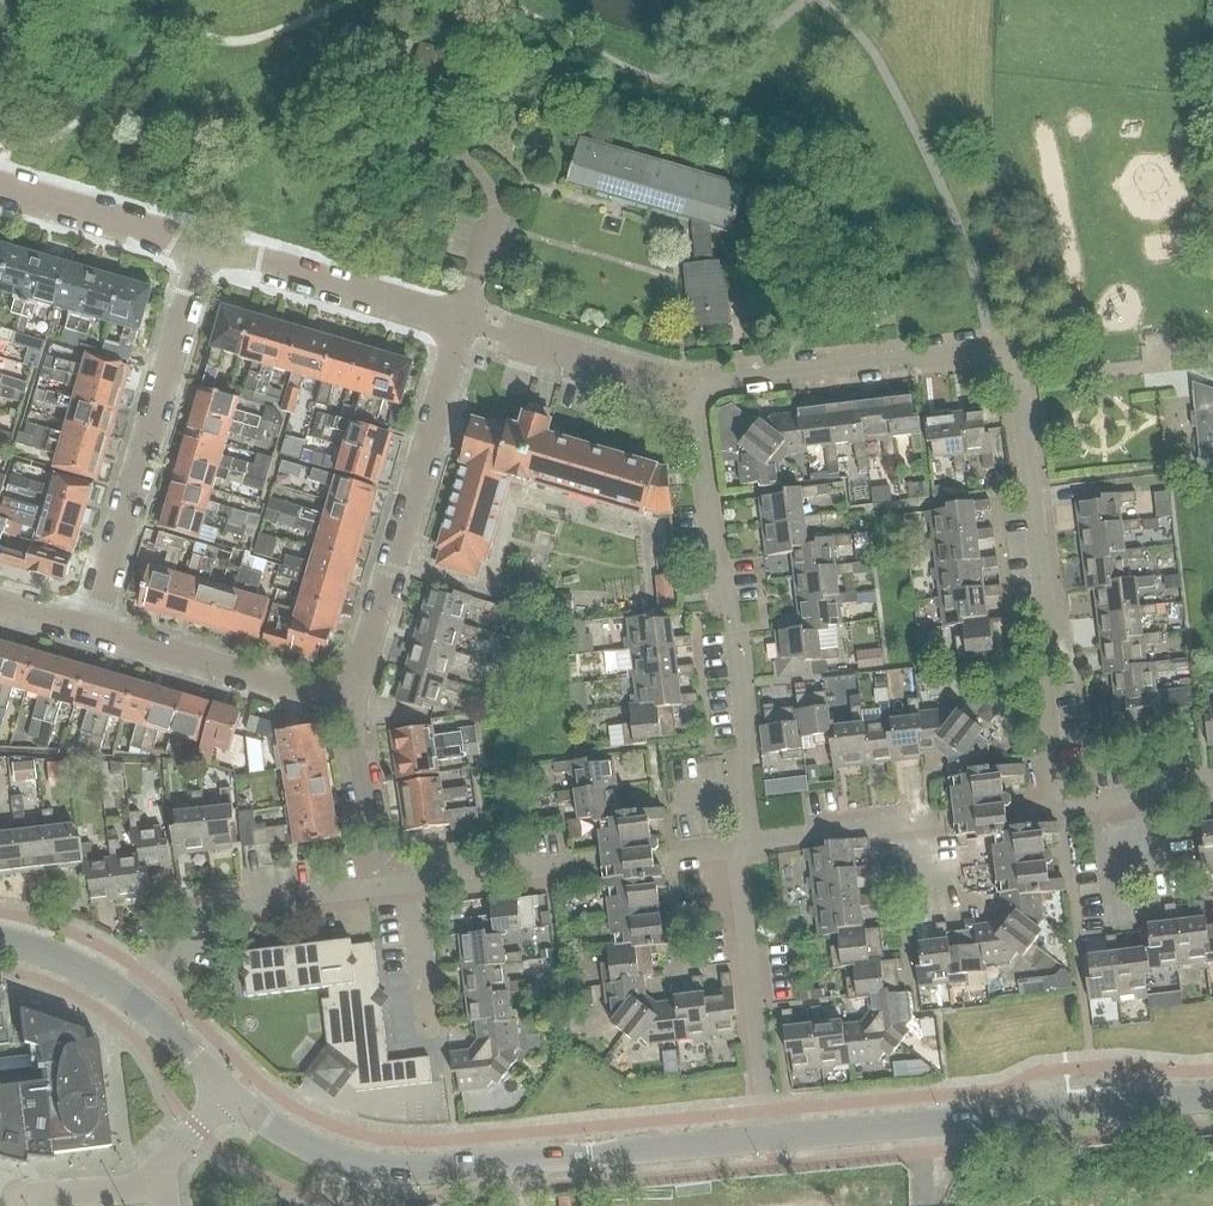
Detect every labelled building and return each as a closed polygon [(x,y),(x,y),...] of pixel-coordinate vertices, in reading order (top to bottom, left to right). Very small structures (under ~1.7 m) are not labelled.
[(406,102),(436,112),(455,57),(425,47),(406,102)] [(596,143),(581,139),(573,164),(572,164),(571,169),(572,169),(568,183),(584,187),(584,188),(585,188),(585,187),(597,191),(596,191),(597,192),(597,191),(624,199),(625,200),(625,199),(637,203),(638,203),(665,211),(666,211),(677,214),(677,215),(678,215),(693,219),(695,237),(694,238),(694,239),(695,239),(696,251),(695,251),(695,252),(696,252),(697,265),(685,266),(685,267),(686,267),(687,281),(686,281),(687,282),(688,296),(688,297),(690,311),(689,311),(689,312),(690,312),(691,326),(691,327),(730,324),(730,322),(729,322),(728,308),(728,307),(726,293),(727,293),(727,292),(726,292),(725,278),(726,278),(725,277),(724,264),(724,262),(712,263),(711,250),(711,249),(710,249),(709,237),(710,237),(710,236),(709,236),(708,223),(714,225),(714,228),(726,231),(727,229),(731,230),(744,186),(691,171),(691,170),(690,170),(690,171),(678,167),(677,166),(677,167),(651,159),(650,158),(650,159),(638,155),(637,155),(610,147),(609,147),(597,144),(598,143),(597,143),(596,143)] [(13,244),(0,241),(0,292),(13,244)] [(22,317),(40,254),(39,257),(33,255),(34,251),(13,244),(0,292),(0,293),(15,297),(14,300),(16,300),(12,314),(20,316),(21,317),(22,317)] [(46,259),(40,257),(41,254),(40,254),(22,317),(28,319),(33,320),(37,306),(39,307),(40,304),(55,308),(69,261),(48,255),(46,259)] [(69,261),(55,308),(70,313),(62,341),(74,345),(77,333),(96,269),(95,269),(94,273),(88,271),(89,267),(69,261)] [(96,269),(77,333),(87,335),(89,336),(92,323),(93,322),(95,323),(95,320),(106,323),(110,325),(124,277),(103,271),(101,275),(95,273),(96,270),(96,269)] [(124,277),(110,325),(125,329),(122,340),(135,343),(141,323),(146,304),(149,305),(154,286),(124,277)] [(889,313),(887,293),(886,285),(868,287),(870,315),(889,313)] [(758,321),(773,319),(771,299),(756,300),(758,321)] [(225,309),(220,323),(202,387),(213,391),(225,349),(241,354),(252,317),(240,313),(240,311),(228,307),(227,310),(225,309)] [(270,322),(271,320),(253,314),(252,317),(241,354),(240,358),(253,362),(245,390),(255,393),(276,321),(275,324),(270,322)] [(17,329),(16,330),(24,333),(24,331),(28,319),(22,317),(21,317),(20,316),(17,329)] [(276,324),(276,323),(277,322),(276,321),(255,393),(266,396),(274,368),(288,372),(300,328),(282,323),(282,326),(276,324)] [(292,373),(281,410),(294,414),(304,378),(321,383),(322,383),(335,339),(316,333),(316,336),(311,334),(312,332),(311,331),(310,334),(305,333),(306,330),(305,330),(304,332),(300,331),(301,329),(300,328),(288,372),(292,373)] [(42,353),(46,341),(2,329),(0,329),(0,340),(42,353)] [(77,333),(74,345),(83,348),(87,335),(77,333)] [(322,383),(321,383),(315,403),(328,407),(334,387),(348,391),(361,346),(342,340),(341,343),(336,341),(336,339),(335,339),(322,383)] [(105,340),(102,353),(118,358),(130,361),(135,343),(122,340),(120,344),(105,340)] [(361,346),(348,391),(361,395),(355,415),(366,419),(386,353),(385,353),(385,356),(379,354),(380,352),(361,346)] [(49,350),(44,366),(55,369),(58,358),(60,353),(49,350)] [(58,358),(55,369),(124,390),(124,389),(122,388),(123,383),(126,384),(130,367),(128,366),(117,363),(86,353),(83,365),(58,358)] [(386,353),(366,419),(377,422),(384,397),(402,403),(406,387),(404,386),(411,361),(392,355),(391,358),(385,356),(386,353)] [(44,366),(41,377),(52,380),(55,369),(44,366)] [(124,390),(55,369),(52,380),(77,387),(73,398),(73,399),(115,412),(117,412),(122,396),(120,395),(121,390),(124,390)] [(3,375),(0,386),(18,391),(26,394),(29,382),(3,375)] [(551,426),(557,406),(562,388),(556,386),(550,409),(532,404),(539,381),(533,379),(522,418),(518,417),(515,426),(493,419),(491,425),(467,418),(455,460),(464,462),(441,541),(431,538),(430,544),(443,548),(438,565),(476,576),(481,559),(485,560),(508,481),(519,484),(523,485),(524,481),(532,484),(532,482),(644,514),(646,509),(658,513),(672,512),(668,469),(662,469),(552,437),(555,427),(551,426)] [(0,386),(0,397),(15,401),(18,391),(0,386)] [(213,391),(202,387),(199,387),(194,404),(197,405),(195,410),(193,410),(193,411),(195,411),(265,431),(279,435),(282,425),(263,419),(237,411),(241,399),(213,391)] [(1208,387),(1194,396),(1196,412),(1191,412),(1192,427),(1193,427),(1197,427),(1198,436),(1199,452),(1199,459),(1200,473),(1212,471),(1212,389),(1208,387)] [(37,388),(34,400),(45,404),(49,391),(37,388)] [(18,391),(15,401),(23,404),(26,394),(18,391)] [(49,391),(45,404),(70,411),(67,422),(111,435),(116,418),(113,417),(115,412),(73,399),(73,398),(49,391)] [(913,453),(923,452),(919,418),(915,418),(912,393),(882,397),(886,422),(890,421),(892,437),(893,437),(907,435),(907,438),(911,437),(913,453)] [(890,421),(886,422),(882,397),(854,400),(857,425),(862,425),(864,440),(878,439),(878,441),(882,440),(884,456),(895,455),(893,437),(892,437),(890,421)] [(856,460),(858,460),(866,458),(864,440),(862,425),(857,425),(854,400),(825,404),(828,428),(833,428),(835,444),(836,444),(850,442),(850,444),(854,444),(856,460)] [(732,404),(720,409),(733,420),(741,410),(732,404)] [(827,463),(838,462),(836,444),(835,444),(833,428),(828,428),(825,404),(796,407),(797,414),(798,414),(800,433),(805,432),(806,447),(807,447),(821,445),(822,448),(825,447),(827,463)] [(266,406),(263,419),(282,425),(284,419),(274,409),(266,406)] [(12,409),(10,416),(18,419),(20,411),(12,409)] [(983,410),(953,413),(956,439),(961,438),(963,454),(964,454),(978,452),(978,454),(982,454),(984,470),(994,468),(990,435),(986,435),(983,410)] [(262,442),(265,431),(195,411),(193,417),(191,416),(186,433),(227,445),(231,433),(262,442)] [(393,411),(389,424),(402,427),(405,415),(393,411)] [(317,415),(314,423),(323,426),(326,414),(321,413),(317,415)] [(924,417),(927,443),(932,443),(934,457),(949,455),(949,458),(953,457),(955,473),(966,472),(964,454),(963,454),(961,438),(956,439),(953,413),(924,417)] [(392,434),(364,425),(326,414),(323,426),(347,433),(343,446),(385,459),(391,440),(388,440),(390,434),(392,435),(392,434)] [(749,433),(782,459),(786,454),(808,452),(807,447),(806,447),(805,432),(800,433),(798,414),(797,414),(770,417),(764,425),(759,421),(749,433)] [(38,426),(35,437),(104,457),(104,456),(102,456),(104,450),(106,451),(111,435),(67,422),(63,433),(38,426)] [(27,423),(24,433),(35,437),(38,426),(27,423)] [(9,444),(10,443),(12,433),(0,429),(0,441),(9,444)] [(19,432),(16,443),(57,455),(54,468),(84,476),(95,479),(98,479),(103,463),(100,462),(102,457),(104,458),(104,457),(35,437),(24,433),(19,432)] [(227,445),(186,433),(181,450),(184,450),(182,456),(180,455),(267,480),(273,458),(257,453),(253,466),(224,458),(227,445)] [(761,487),(781,485),(804,482),(803,475),(780,478),(778,464),(782,459),(749,433),(740,445),(744,449),(739,456),(742,485),(760,483),(761,487)] [(311,464),(364,479),(378,483),(378,482),(376,482),(377,476),(380,477),(385,459),(343,446),(339,460),(314,452),(311,464)] [(304,449),(300,461),(311,464),(314,452),(304,449)] [(214,490),(218,479),(263,492),(267,480),(180,455),(179,456),(182,457),(180,462),(178,462),(173,478),(214,490)] [(866,458),(858,460),(859,472),(868,471),(866,458)] [(283,460),(279,472),(300,478),(303,466),(283,460)] [(838,462),(827,463),(828,472),(829,475),(839,474),(838,462)] [(377,488),(313,469),(309,480),(331,486),(327,500),(369,513),(375,494),(372,493),(374,488),(376,489),(377,488)] [(1006,471),(993,472),(995,485),(1008,484),(1006,471)] [(94,484),(53,472),(49,485),(30,480),(27,491),(46,496),(87,507),(94,484)] [(11,475),(8,485),(27,491),(30,480),(11,475)] [(211,502),(214,490),(173,478),(168,495),(170,496),(168,502),(166,502),(229,520),(233,509),(211,502)] [(927,482),(918,483),(920,498),(929,497),(927,482)] [(829,484),(784,490),(785,495),(760,498),(763,527),(788,524),(788,520),(804,518),(803,517),(802,502),(804,502),(803,498),(819,496),(819,495),(830,494),(829,484)] [(943,486),(934,487),(935,496),(944,495),(943,486)] [(889,487),(872,489),(873,503),(891,501),(889,487)] [(1077,503),(1081,532),(1106,529),(1106,524),(1120,523),(1120,522),(1121,522),(1119,508),(1121,508),(1121,504),(1137,502),(1135,491),(1102,495),(1102,500),(1077,503)] [(80,530),(87,507),(46,496),(42,508),(5,497),(2,506),(0,505),(0,506),(80,530)] [(271,498),(268,509),(281,513),(298,518),(301,507),(271,498)] [(369,513),(327,500),(323,514),(301,507),(298,518),(362,537),(362,536),(360,535),(362,530),(364,531),(369,513)] [(991,510),(990,500),(948,505),(948,509),(925,512),(926,518),(930,518),(933,540),(933,541),(952,539),(951,534),(976,531),(976,530),(974,512),(991,510)] [(159,527),(162,528),(201,539),(205,526),(226,532),(229,520),(166,502),(166,503),(168,504),(167,508),(164,508),(159,527)] [(70,552),(74,553),(80,530),(0,506),(0,532),(3,532),(20,537),(23,526),(35,530),(32,541),(70,552)] [(1170,506),(1156,508),(1157,517),(1171,516),(1170,506)] [(233,509),(229,520),(245,525),(245,524),(248,513),(249,513),(235,509),(233,509)] [(268,509),(264,520),(278,524),(281,513),(268,509)] [(245,524),(247,525),(247,526),(256,528),(260,516),(249,513),(248,513),(245,524)] [(281,513),(278,524),(295,529),(298,518),(281,513)] [(767,556),(792,553),(791,548),(807,546),(807,545),(805,531),(807,531),(807,527),(823,525),(821,514),(803,517),(804,518),(788,520),(788,524),(763,527),(767,556)] [(362,537),(298,518),(295,529),(317,536),(313,548),(355,561),(361,542),(358,541),(360,536),(362,537)] [(1156,519),(1142,521),(1143,531),(1158,529),(1156,519)] [(229,520),(226,532),(244,537),(247,526),(245,525),(229,520)] [(1081,532),(1084,561),(1110,558),(1109,553),(1124,551),(1122,536),(1125,536),(1124,532),(1140,530),(1139,520),(1121,522),(1120,522),(1120,523),(1106,524),(1106,529),(1081,532)] [(933,541),(933,540),(928,541),(929,547),(934,547),(937,569),(937,570),(955,567),(955,563),(979,560),(979,559),(977,541),(994,539),(993,528),(976,530),(976,531),(951,534),(952,539),(933,541)] [(156,545),(155,548),(169,552),(180,555),(185,540),(171,536),(160,532),(159,534),(160,534),(157,544),(156,544),(156,545)] [(260,534),(255,554),(266,557),(266,556),(272,537),(260,534)] [(816,544),(807,545),(807,546),(791,548),(792,553),(795,576),(820,573),(819,568),(835,566),(833,552),(835,551),(835,548),(851,546),(850,535),(815,539),(816,544)] [(196,543),(194,551),(205,554),(207,546),(196,543)] [(48,577),(47,580),(50,581),(52,576),(66,580),(72,557),(31,545),(28,556),(4,550),(1,561),(31,570),(30,572),(48,577)] [(207,546),(205,554),(217,558),(219,550),(207,546)] [(355,561),(313,548),(309,562),(287,555),(284,566),(348,585),(348,584),(346,583),(347,578),(350,579),(355,561)] [(872,562),(870,548),(856,550),(857,564),(872,562)] [(1110,558),(1084,561),(1087,590),(1095,589),(1120,585),(1120,581),(1128,580),(1128,579),(1126,565),(1128,564),(1128,561),(1144,559),(1142,548),(1124,551),(1109,553),(1110,558)] [(187,576),(175,572),(162,613),(181,618),(181,616),(186,617),(186,620),(205,554),(194,551),(187,576)] [(245,552),(241,565),(253,569),(256,558),(250,556),(251,553),(249,553),(245,551),(245,552)] [(175,572),(180,555),(169,552),(163,570),(150,566),(145,583),(143,582),(136,605),(157,612),(158,609),(162,611),(162,613),(175,572)] [(210,627),(222,586),(210,582),(217,558),(205,554),(186,620),(187,620),(188,618),(192,619),(192,622),(210,627)] [(958,591),(983,588),(983,587),(981,569),(998,567),(997,557),(979,559),(979,560),(955,563),(955,567),(937,570),(937,569),(932,569),(933,576),(938,575),(940,597),(940,598),(959,596),(958,591)] [(256,558),(253,569),(264,572),(267,561),(256,558)] [(798,605),(824,601),(823,597),(838,595),(838,594),(836,580),(839,580),(838,576),(854,574),(853,563),(835,566),(819,568),(820,573),(795,576),(798,605)] [(234,634),(253,569),(241,565),(234,589),(222,586),(210,627),(228,632),(229,630),(234,631),(233,634),(234,634)] [(303,583),(299,596),(341,609),(347,590),(344,589),(346,584),(348,585),(284,566),(281,577),(303,583)] [(258,641),(259,638),(270,600),(257,596),(264,572),(253,569),(234,634),(235,634),(235,632),(240,633),(240,635),(258,641)] [(671,575),(657,577),(660,604),(674,603),(671,575)] [(1180,588),(1178,575),(1165,577),(1166,589),(1180,588)] [(1095,589),(1098,617),(1124,614),(1123,609),(1139,607),(1137,592),(1139,592),(1139,588),(1154,586),(1153,576),(1128,579),(1128,580),(1120,581),(1120,585),(1095,589)] [(499,584),(495,598),(509,602),(513,588),(501,585),(499,584)] [(983,587),(983,588),(958,591),(959,596),(940,598),(940,597),(935,598),(936,604),(941,604),(944,627),(962,625),(962,620),(986,617),(986,616),(984,598),(1001,596),(1000,585),(983,587)] [(501,606),(488,602),(454,592),(453,597),(429,589),(421,617),(445,624),(447,620),(462,624),(466,610),(468,611),(469,607),(499,616),(501,606)] [(857,603),(856,592),(838,594),(838,595),(823,597),(824,601),(798,605),(800,622),(798,623),(798,628),(798,629),(802,629),(802,633),(817,631),(817,632),(828,631),(827,626),(842,624),(840,608),(842,608),(842,604),(857,603)] [(875,592),(858,594),(859,605),(877,602),(875,592)] [(557,609),(572,610),(573,595),(558,594),(557,609)] [(341,609),(299,596),(295,610),(274,604),(271,614),(334,633),(334,632),(332,631),(333,627),(336,627),(341,609)] [(1164,603),(1156,604),(1158,615),(1166,614),(1164,603)] [(1098,617),(1102,646),(1127,643),(1127,638),(1142,636),(1142,635),(1140,621),(1142,621),(1142,617),(1158,615),(1156,604),(1139,607),(1123,609),(1124,614),(1098,617)] [(271,614),(263,640),(322,657),(322,660),(323,660),(332,633),(334,633),(292,620),(271,614)] [(675,648),(692,646),(690,636),(673,638),(671,619),(668,619),(668,614),(627,618),(630,642),(625,643),(626,649),(631,649),(631,648),(650,646),(650,651),(674,648),(675,648)] [(1006,628),(1011,628),(1010,618),(990,621),(989,616),(986,616),(986,617),(962,620),(962,625),(964,636),(955,637),(957,659),(977,657),(979,669),(1011,666),(1006,628)] [(421,617),(413,645),(437,652),(439,648),(454,652),(458,638),(460,639),(461,635),(476,639),(480,629),(462,624),(447,620),(445,624),(421,617)] [(513,624),(509,638),(520,641),(524,627),(513,624)] [(779,659),(776,660),(778,678),(812,675),(811,662),(827,660),(839,658),(838,648),(822,650),(822,646),(819,646),(817,632),(817,631),(802,633),(802,629),(798,629),(798,628),(776,631),(779,659)] [(1127,643),(1102,646),(1105,675),(1112,674),(1112,673),(1131,671),(1130,666),(1146,665),(1146,664),(1144,650),(1146,649),(1146,646),(1161,644),(1160,633),(1142,635),(1142,636),(1127,638),(1127,643)] [(14,644),(13,644),(12,647),(8,645),(8,643),(0,640),(0,691),(14,644)] [(503,643),(497,663),(512,668),(518,647),(503,643)] [(0,691),(0,710),(7,712),(14,689),(26,693),(38,652),(19,646),(19,648),(14,647),(14,645),(14,644),(0,691)] [(413,645),(405,673),(429,680),(431,675),(446,680),(446,679),(450,666),(452,666),(453,663),(469,667),(472,657),(454,652),(439,648),(437,652),(413,645)] [(631,648),(631,649),(634,671),(629,671),(629,678),(634,677),(653,674),(654,679),(678,676),(678,677),(695,675),(694,664),(677,667),(675,648),(674,648),(650,651),(650,646),(631,648)] [(881,649),(856,652),(858,669),(858,670),(883,667),(883,666),(881,649)] [(38,652),(26,693),(40,697),(33,719),(44,722),(62,659),(62,658),(61,661),(56,659),(57,657),(38,652)] [(568,656),(569,664),(577,664),(576,655),(568,656)] [(1188,658),(1170,661),(1172,673),(1190,671),(1188,658)] [(62,659),(44,722),(55,726),(62,703),(75,707),(87,666),(68,660),(67,663),(63,661),(63,659),(62,659)] [(827,660),(811,662),(812,675),(828,673),(827,660)] [(1112,673),(1112,674),(1115,701),(1116,702),(1140,699),(1140,694),(1156,692),(1154,678),(1156,677),(1156,675),(1172,673),(1170,661),(1146,664),(1146,665),(1130,666),(1131,671),(1112,673)] [(87,666),(75,707),(88,711),(81,733),(93,737),(111,673),(110,675),(105,674),(106,671),(87,666)] [(111,673),(93,737),(104,740),(111,718),(123,722),(136,680),(117,674),(116,677),(111,675),(112,673),(111,673)] [(464,684),(446,679),(446,680),(431,675),(429,680),(405,673),(397,701),(422,709),(423,704),(438,708),(442,693),(444,694),(445,690),(460,694),(464,684)] [(632,700),(633,705),(633,706),(657,703),(657,708),(678,705),(678,706),(699,704),(697,693),(680,695),(678,677),(678,676),(654,679),(653,674),(634,677),(637,699),(632,700)] [(877,689),(887,688),(885,677),(875,678),(877,689)] [(1192,679),(1180,680),(1181,689),(1189,688),(1192,687),(1192,679)] [(137,725),(130,748),(142,750),(160,687),(159,687),(159,689),(154,688),(154,685),(136,680),(123,722),(137,725)] [(502,688),(491,685),(489,691),(500,695),(502,688)] [(173,736),(184,697),(185,694),(165,689),(165,691),(160,690),(161,687),(160,687),(142,750),(153,753),(159,732),(172,736),(173,736)] [(1156,692),(1140,694),(1140,699),(1116,702),(1115,701),(1110,702),(1113,722),(1108,722),(1109,732),(1129,730),(1130,734),(1157,731),(1155,714),(1164,713),(1163,709),(1191,706),(1189,688),(1181,689),(1161,691),(1156,692)] [(815,745),(830,743),(835,743),(833,727),(834,727),(834,721),(829,722),(825,692),(806,694),(805,689),(795,690),(798,710),(794,711),(796,737),(802,737),(802,738),(814,736),(815,745)] [(860,695),(849,696),(850,707),(861,705),(860,695)] [(166,754),(179,754),(184,739),(198,743),(206,713),(210,702),(190,696),(189,698),(184,697),(173,736),(172,736),(166,754)] [(586,698),(572,699),(573,713),(587,711),(586,698)] [(888,736),(891,761),(920,758),(919,752),(918,752),(916,733),(920,732),(918,713),(920,713),(918,699),(907,700),(909,716),(906,716),(906,719),(892,720),(891,720),(893,736),(888,736)] [(877,722),(863,723),(862,724),(864,739),(859,740),(862,765),(891,761),(888,736),(893,736),(891,720),(892,720),(889,702),(879,703),(881,719),(877,719),(877,722)] [(231,751),(238,723),(242,711),(221,705),(221,707),(216,706),(217,704),(214,703),(211,714),(197,761),(210,765),(215,747),(231,751)] [(623,724),(625,746),(647,743),(646,738),(676,735),(674,715),(679,715),(678,706),(678,705),(657,708),(657,703),(633,706),(633,705),(630,705),(632,723),(623,724)] [(1208,703),(1209,718),(1205,718),(1208,745),(1212,744),(1212,703),(1208,703)] [(766,726),(761,726),(764,754),(782,752),(783,761),(804,758),(802,738),(802,737),(796,737),(794,711),(794,707),(774,709),(773,705),(763,706),(766,726)] [(835,743),(830,743),(833,768),(862,765),(859,740),(864,739),(862,724),(863,723),(861,705),(850,707),(852,722),(848,723),(849,725),(834,727),(833,727),(835,743)] [(947,709),(920,713),(918,713),(920,732),(916,733),(918,752),(919,752),(939,750),(944,754),(971,721),(958,711),(954,716),(947,709)] [(251,716),(246,732),(256,735),(260,719),(251,716)] [(33,719),(28,735),(39,739),(44,722),(33,719)] [(260,719),(256,735),(265,737),(269,722),(260,719)] [(949,757),(952,777),(952,778),(971,776),(971,771),(990,769),(990,768),(986,741),(979,735),(982,730),(971,721),(944,754),(949,757)] [(39,739),(37,747),(45,748),(48,748),(51,740),(55,726),(44,722),(39,739)] [(269,722),(265,737),(278,741),(276,732),(279,731),(278,724),(269,722)] [(320,725),(284,730),(279,731),(276,732),(278,741),(283,770),(326,762),(320,725)] [(432,725),(390,731),(393,748),(395,747),(396,755),(460,746),(459,734),(434,737),(432,725)] [(476,726),(458,729),(459,734),(460,746),(478,743),(476,726)] [(78,744),(75,754),(87,755),(93,737),(81,733),(78,744)] [(93,737),(87,755),(99,756),(104,740),(93,737)] [(478,743),(460,746),(462,758),(465,757),(480,755),(478,743)] [(397,762),(395,762),(397,779),(439,773),(438,761),(462,758),(460,746),(396,755),(397,762)] [(573,776),(575,790),(575,791),(590,789),(591,793),(616,790),(613,761),(588,764),(587,759),(553,764),(555,774),(571,772),(571,776),(573,776)] [(34,761),(13,764),(14,778),(36,776),(34,761)] [(326,762),(283,770),(293,824),(266,828),(266,824),(256,825),(255,825),(257,845),(267,844),(268,844),(268,843),(273,843),(284,842),(284,845),(338,837),(333,805),(332,794),(331,794),(326,762)] [(124,764),(111,763),(111,775),(125,774),(124,764)] [(98,764),(83,766),(85,782),(100,781),(98,764)] [(264,764),(249,766),(250,774),(265,772),(264,764)] [(990,769),(971,771),(971,776),(952,778),(952,777),(950,777),(955,819),(957,836),(967,835),(977,834),(977,829),(992,827),(995,825),(1007,823),(1006,813),(1005,808),(1008,807),(1011,804),(1010,796),(1007,794),(1004,794),(1003,788),(1026,785),(1024,764),(990,768),(990,769)] [(808,766),(809,782),(819,781),(817,765),(808,766)] [(66,782),(64,766),(48,768),(50,784),(66,782)] [(443,802),(446,802),(454,801),(453,800),(469,797),(467,787),(442,791),(440,778),(400,783),(401,786),(399,789),(400,798),(403,800),(404,807),(443,802)] [(204,808),(203,808),(205,825),(201,825),(204,851),(209,850),(208,847),(213,847),(213,850),(233,848),(229,822),(234,822),(232,810),(230,789),(219,790),(221,806),(204,808)] [(575,791),(575,790),(557,792),(558,803),(574,801),(574,804),(577,804),(579,819),(579,820),(580,820),(594,818),(594,823),(598,822),(617,819),(616,815),(622,814),(622,813),(621,808),(619,808),(616,790),(591,793),(590,789),(575,791)] [(172,828),(173,843),(174,855),(180,854),(180,851),(184,850),(185,853),(204,851),(201,825),(205,825),(203,808),(204,808),(203,792),(191,793),(193,809),(174,811),(175,827),(172,828)] [(22,795),(11,797),(13,815),(24,813),(22,795)] [(480,837),(478,819),(463,820),(462,810),(445,812),(444,808),(446,807),(446,802),(443,802),(404,807),(405,815),(403,818),(404,827),(407,829),(408,832),(453,825),(455,840),(479,837),(479,838),(480,837)] [(477,808),(462,810),(463,820),(478,819),(477,808)] [(598,822),(603,860),(605,878),(627,875),(627,880),(662,876),(661,866),(655,867),(654,859),(653,851),(656,851),(659,847),(658,840),(654,837),(651,837),(650,830),(660,829),(659,820),(664,820),(663,808),(622,813),(622,814),(616,815),(617,819),(598,822)] [(42,811),(44,828),(44,827),(46,843),(51,842),(55,869),(73,866),(73,863),(78,863),(78,866),(82,865),(79,844),(82,844),(81,839),(77,839),(75,824),(55,826),(53,810),(42,811)] [(239,812),(240,823),(255,821),(254,810),(239,812)] [(142,871),(147,870),(171,868),(168,841),(163,842),(162,827),(142,830),(140,812),(130,813),(133,847),(138,847),(139,854),(140,854),(142,871)] [(13,815),(15,831),(16,831),(18,846),(23,845),(26,872),(45,870),(44,867),(49,866),(50,869),(55,869),(51,842),(46,843),(44,827),(44,828),(26,829),(24,813),(13,815)] [(569,830),(581,828),(580,820),(579,820),(579,819),(568,821),(569,830)] [(257,845),(255,825),(256,825),(255,821),(240,823),(241,835),(243,847),(257,845)] [(978,839),(993,837),(999,894),(1001,893),(1020,891),(1020,895),(1040,893),(1065,891),(1063,879),(1049,881),(1048,874),(1054,873),(1052,857),(1046,858),(1044,844),(1054,843),(1053,835),(1058,834),(1056,823),(1013,828),(1013,823),(1007,823),(995,825),(992,827),(977,829),(977,834),(978,839)] [(1201,868),(1212,867),(1212,823),(1201,824),(1204,848),(1199,848),(1201,868)] [(569,830),(570,839),(582,838),(581,828),(569,830)] [(16,873),(16,870),(21,870),(21,873),(26,872),(23,845),(18,846),(16,831),(15,831),(0,832),(0,875),(16,873)] [(967,835),(957,836),(959,848),(968,847),(967,840),(967,835)] [(868,838),(826,842),(827,847),(804,850),(805,856),(810,856),(812,878),(855,872),(855,868),(853,850),(870,848),(868,838)] [(150,895),(147,870),(142,871),(140,854),(139,854),(121,856),(119,840),(108,841),(110,857),(111,857),(113,873),(118,872),(121,899),(140,897),(139,893),(144,893),(144,896),(150,895)] [(82,865),(84,878),(89,877),(92,902),(111,900),(111,897),(115,896),(116,899),(121,899),(118,872),(113,873),(111,857),(110,857),(93,859),(91,843),(82,844),(79,844),(82,865)] [(813,884),(815,906),(859,901),(858,896),(856,878),(873,876),(872,866),(855,868),(855,872),(812,878),(807,878),(808,885),(813,884)] [(668,925),(667,917),(666,909),(660,910),(658,896),(668,895),(667,886),(663,887),(662,876),(627,880),(627,875),(605,878),(595,879),(597,890),(607,889),(613,944),(615,944),(615,945),(634,943),(635,947),(655,945),(657,954),(671,953),(669,933),(663,933),(662,926),(668,925)] [(1003,914),(999,918),(1032,945),(1042,932),(1037,929),(1043,921),(1040,893),(1020,895),(1020,891),(1001,893),(1003,914)] [(517,894),(494,897),(489,897),(492,915),(471,918),(473,933),(485,932),(486,937),(501,935),(501,936),(506,935),(506,930),(536,927),(534,907),(539,906),(538,896),(518,899),(517,894)] [(811,907),(811,910),(811,913),(816,913),(819,936),(838,934),(837,929),(862,926),(861,925),(859,907),(877,905),(875,894),(858,896),(859,901),(815,906),(811,907)] [(1177,965),(1199,962),(1200,967),(1207,967),(1206,964),(1205,964),(1203,943),(1208,942),(1204,911),(1205,911),(1204,901),(1193,902),(1195,919),(1177,921),(1176,921),(1179,946),(1174,946),(1177,965)] [(1147,925),(1148,931),(1151,949),(1146,950),(1148,969),(1149,969),(1171,966),(1171,971),(1178,970),(1177,965),(1174,946),(1179,946),(1176,921),(1177,921),(1175,904),(1164,905),(1166,923),(1147,925)] [(1205,911),(1204,911),(1208,942),(1203,943),(1205,964),(1206,964),(1212,963),(1212,910),(1205,911)] [(551,924),(550,914),(549,912),(541,913),(542,925),(551,924)] [(995,923),(975,926),(977,945),(982,945),(984,964),(985,964),(1012,960),(1018,953),(1023,957),(1032,945),(999,918),(995,923)] [(921,967),(916,967),(919,987),(942,984),(943,989),(949,988),(949,985),(948,985),(946,965),(951,965),(947,933),(946,922),(936,924),(938,941),(918,943),(921,967)] [(948,985),(949,985),(969,982),(968,974),(986,972),(985,964),(984,964),(982,945),(977,945),(975,926),(975,924),(965,926),(966,931),(947,933),(951,965),(946,965),(948,985)] [(837,929),(838,934),(839,946),(830,947),(833,968),(853,966),(854,966),(853,960),(880,957),(880,958),(884,958),(882,938),(886,938),(885,927),(865,930),(865,925),(861,925),(862,926),(837,929)] [(1139,950),(1118,952),(1120,977),(1116,977),(1118,996),(1141,993),(1141,998),(1148,997),(1145,974),(1150,974),(1149,969),(1148,969),(1146,950),(1151,949),(1148,931),(1137,933),(1139,950)] [(485,932),(473,933),(459,935),(463,964),(489,961),(489,966),(504,964),(522,962),(521,952),(505,954),(505,950),(503,950),(501,936),(501,935),(486,937),(485,932)] [(1091,979),(1086,980),(1089,999),(1112,997),(1113,1002),(1119,1001),(1118,996),(1116,977),(1120,977),(1118,952),(1116,935),(1105,936),(1107,953),(1088,956),(1091,979)] [(356,1092),(432,1082),(428,1056),(388,1062),(380,1005),(386,998),(380,992),(374,943),(351,945),(351,940),(243,953),(245,970),(241,975),(246,979),(248,997),(328,987),(330,999),(322,1000),(328,1048),(308,1074),(334,1095),(344,1082),(356,1092)] [(634,943),(615,945),(615,944),(613,944),(607,945),(609,963),(600,964),(603,985),(605,985),(624,982),(623,978),(643,975),(643,976),(654,975),(652,955),(657,954),(655,945),(635,947),(634,943)] [(542,958),(554,957),(553,949),(541,950),(542,958)] [(853,999),(869,998),(870,998),(869,992),(899,989),(897,970),(902,969),(901,959),(881,962),(880,958),(880,957),(853,960),(854,966),(853,966),(854,977),(846,978),(848,1000),(853,999)] [(489,966),(489,961),(463,964),(466,993),(492,990),(492,994),(508,992),(508,993),(526,991),(524,980),(509,982),(508,978),(506,979),(504,964),(489,966)] [(1062,969),(1056,976),(1057,990),(1072,988),(1071,975),(1062,969)] [(736,1015),(731,973),(720,974),(722,991),(704,993),(707,1018),(703,1018),(705,1037),(727,1034),(727,1039),(734,1038),(731,1015),(736,1015)] [(612,1024),(624,1034),(650,1000),(645,996),(643,976),(643,975),(623,978),(624,982),(605,985),(608,1013),(615,1019),(612,1024)] [(692,977),(692,981),(694,994),(674,997),(675,1001),(676,1001),(678,1021),(673,1022),(676,1041),(698,1038),(699,1043),(706,1042),(705,1037),(703,1018),(707,1018),(704,993),(702,976),(692,977)] [(1057,990),(1056,976),(1042,978),(1044,992),(1057,990)] [(821,988),(799,991),(800,1000),(800,1001),(822,998),(821,988)] [(871,1015),(867,1019),(900,1044),(909,1032),(905,1028),(911,1021),(907,992),(900,993),(899,989),(869,992),(870,998),(869,998),(871,1015)] [(492,994),(492,990),(466,993),(470,1022),(476,1021),(499,1018),(499,1022),(515,1020),(515,1021),(529,1019),(528,1009),(512,1011),(512,1007),(510,1007),(508,993),(508,992),(492,994)] [(593,990),(573,993),(575,1007),(595,1005),(593,990)] [(1148,995),(1150,1009),(1161,1008),(1159,994),(1148,995)] [(655,1004),(650,1000),(624,1034),(636,1043),(640,1038),(647,1044),(676,1041),(673,1022),(678,1021),(676,1001),(675,1001),(655,1004)] [(823,1023),(821,1006),(810,1007),(812,1024),(813,1024),(816,1048),(821,1048),(823,1067),(822,1067),(823,1072),(829,1071),(829,1066),(851,1064),(849,1045),(844,1045),(842,1026),(843,1026),(842,1021),(823,1023)] [(8,1163),(25,1167),(25,1164),(23,1163),(24,1161),(24,1158),(53,1161),(53,1158),(50,1158),(50,1155),(109,1147),(105,1121),(102,1094),(99,1068),(95,1034),(93,1034),(94,1039),(86,1039),(86,1035),(26,1011),(18,1008),(20,1026),(22,1044),(27,1045),(36,1048),(40,1075),(40,1082),(0,1087),(0,1160),(8,1163)] [(787,1053),(791,1052),(794,1075),(801,1075),(800,1070),(822,1067),(823,1067),(821,1048),(816,1048),(813,1024),(812,1024),(794,1027),(792,1010),(782,1011),(787,1053)] [(479,1042),(476,1046),(508,1072),(517,1060),(513,1056),(519,1048),(515,1021),(515,1020),(499,1022),(499,1018),(476,1021),(479,1042)] [(849,1045),(851,1064),(879,1060),(885,1053),(890,1056),(900,1044),(867,1019),(864,1023),(843,1026),(842,1026),(844,1045),(849,1045)] [(459,1091),(460,1091),(488,1088),(494,1080),(498,1084),(508,1072),(476,1046),(472,1051),(450,1053),(453,1073),(457,1073),(459,1091)] [(920,1061),(892,1063),(894,1079),(926,1077),(930,1069),(920,1061)]
